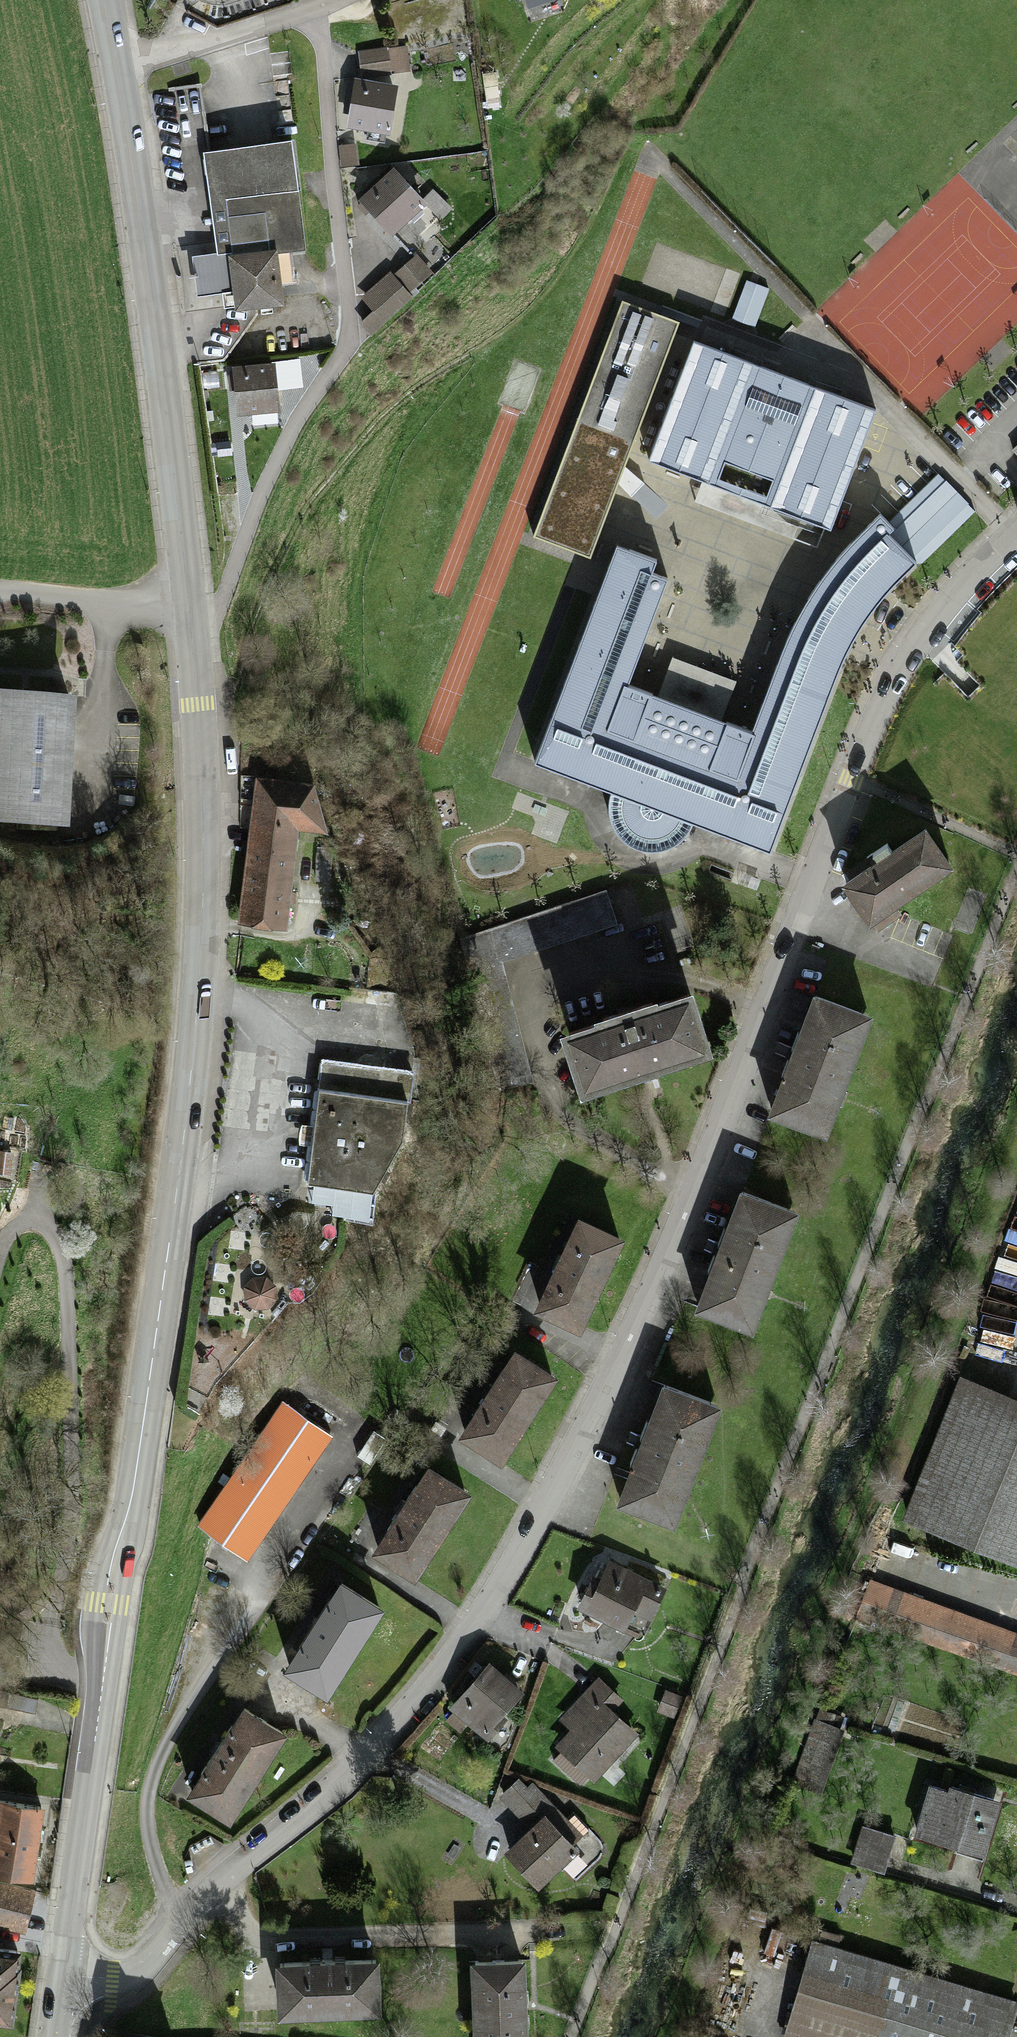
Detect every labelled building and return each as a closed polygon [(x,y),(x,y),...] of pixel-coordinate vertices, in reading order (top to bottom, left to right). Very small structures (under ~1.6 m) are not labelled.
[(528,9),(557,0),(525,0),(528,9)] [(408,45),(358,51),(362,79),(412,73),(408,45)] [(390,136),(399,87),(355,79),(347,129),(390,136)] [(217,255),(193,258),(197,297),(234,292),(236,312),(285,307),(278,255),(306,251),(293,143),(204,154),(217,255)] [(357,144),(339,145),(341,167),(359,165),(357,144)] [(393,238),(428,205),(394,169),(359,201),(393,238)] [(433,272),(417,254),(394,275),(403,286),(411,293),(433,272)] [(391,272),(361,298),(374,312),(403,286),(391,272)] [(590,558),(679,323),(622,303),(534,537),(590,558)] [(876,412),(695,344),(650,462),(703,482),(695,501),(818,547),(825,529),(831,531),(876,412)] [(233,367),(237,417),(281,413),(277,364),(233,367)] [(839,672),(847,653),(856,637),(865,624),(875,610),(885,596),(900,580),(917,565),(975,512),(938,475),(888,522),(882,515),(847,549),(828,576),(811,597),(795,628),(753,735),(625,689),(666,583),(652,576),(657,563),(618,550),(538,768),(771,856),(830,693),(839,672)] [(0,692),(0,825),(70,829),(77,696),(0,692)] [(256,778),(237,926),(287,931),(296,833),(327,836),(314,785),(256,778)] [(876,865),(841,890),(869,930),(954,873),(926,831),(891,855),(887,851),(873,860),(876,865)] [(760,880),(741,874),(737,884),(756,891),(760,880)] [(501,963),(618,927),(608,894),(460,938),(488,1032),(519,1023),(501,963)] [(813,998),(768,1122),(828,1144),(873,1019),(813,998)] [(595,1032),(561,1042),(580,1105),(713,1063),(693,1000),(658,1011),(658,1008),(594,1028),(595,1032)] [(322,1062),(307,1187),(314,1188),(312,1204),(334,1208),(332,1216),(370,1223),(373,1196),(403,1145),(408,1107),(412,1105),(415,1072),(322,1062)] [(10,1176),(14,1154),(0,1152),(0,1174),(10,1176)] [(739,1195),(695,1317),(754,1339),(799,1217),(739,1195)] [(578,1222),(534,1316),(581,1338),(625,1243),(578,1222)] [(245,1301),(253,1310),(269,1310),(277,1301),(276,1286),(267,1278),(253,1278),(244,1287),(245,1301)] [(517,1354),(459,1442),(502,1470),(559,1382),(517,1354)] [(903,1522),(1016,1569),(1016,1400),(961,1379),(903,1522)] [(663,1390),(616,1512),(675,1534),(722,1412),(663,1390)] [(283,1403),(196,1527),(247,1562),(334,1439),(283,1403)] [(430,1471),(371,1558),(414,1587),(472,1500),(430,1471)] [(593,1580),(577,1611),(626,1634),(635,1615),(651,1623),(667,1590),(611,1563),(601,1583),(593,1580)] [(856,1619),(1016,1677),(1016,1634),(870,1581),(856,1619)] [(340,1586),(283,1679),(328,1706),(385,1614),(340,1586)] [(711,1603),(703,1623),(710,1626),(718,1606),(711,1603)] [(488,1665),(450,1712),(453,1714),(447,1722),(460,1733),(467,1725),(488,1743),(501,1754),(509,1748),(518,1727),(506,1716),(524,1695),(488,1665)] [(590,1779),(593,1782),(638,1736),(613,1712),(623,1701),(599,1678),(559,1720),(571,1732),(555,1748),(561,1753),(552,1762),(580,1789),(590,1779)] [(665,1690),(657,1712),(673,1718),(681,1696),(665,1690)] [(814,1719),(791,1784),(822,1795),(844,1731),(840,1730),(845,1717),(820,1709),(816,1719),(814,1719)] [(245,1711),(186,1802),(229,1830),(289,1740),(245,1711)] [(531,1832),(505,1856),(538,1892),(581,1854),(573,1846),(582,1838),(533,1783),(527,1788),(520,1780),(500,1798),(531,1832)] [(929,1788),(913,1838),(985,1860),(1002,1805),(949,1789),(947,1794),(929,1788)] [(34,1872),(45,1800),(0,1793),(0,1867),(34,1872)] [(862,1827),(851,1864),(886,1874),(896,1837),(862,1827)] [(25,1925),(35,1883),(0,1875),(0,1919),(25,1925)] [(14,2012),(23,1939),(0,1937),(0,2010),(14,2012)] [(812,1942),(784,2036),(1009,2036),(1016,2010),(1016,2002),(812,1942)] [(471,1967),(473,2036),(528,2036),(526,1965),(471,1967)] [(380,1966),(275,1970),(277,2025),(382,2021),(380,1966)] [(123,2027),(121,2036),(158,2036),(123,2027)]
